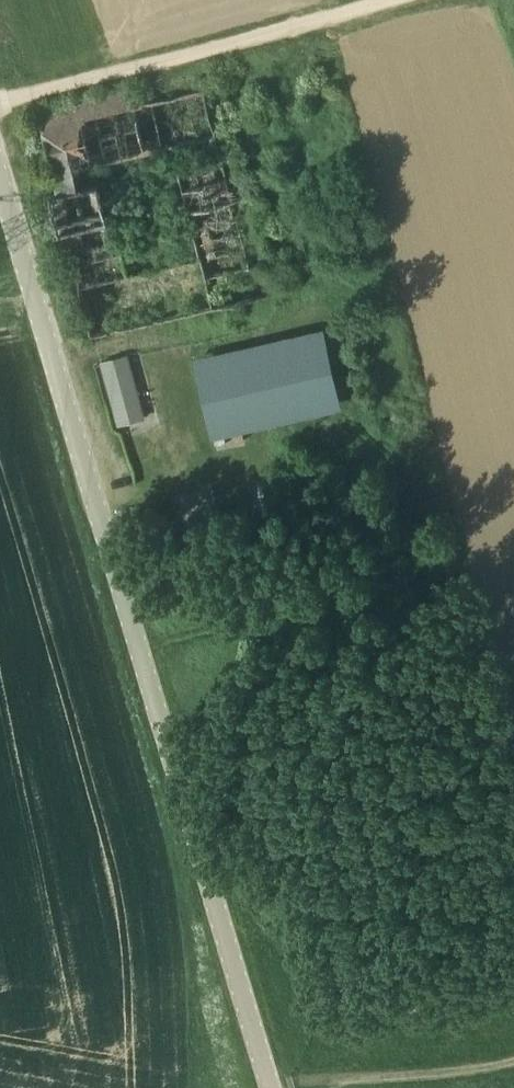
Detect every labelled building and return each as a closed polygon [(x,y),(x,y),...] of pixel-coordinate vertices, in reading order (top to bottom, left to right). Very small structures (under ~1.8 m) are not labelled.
[(85,314),(86,313),(91,336),(276,295),(259,218),(250,179),(240,133),(218,137),(208,90),(133,106),(129,86),(38,109),(59,194),(51,196),(57,224),(57,225),(58,225),(61,234),(62,234),(67,257),(73,255),(74,264),(79,288),(85,314)] [(326,327),(195,362),(216,442),(347,407),(326,327)] [(119,424),(143,417),(127,357),(102,363),(119,424)]
